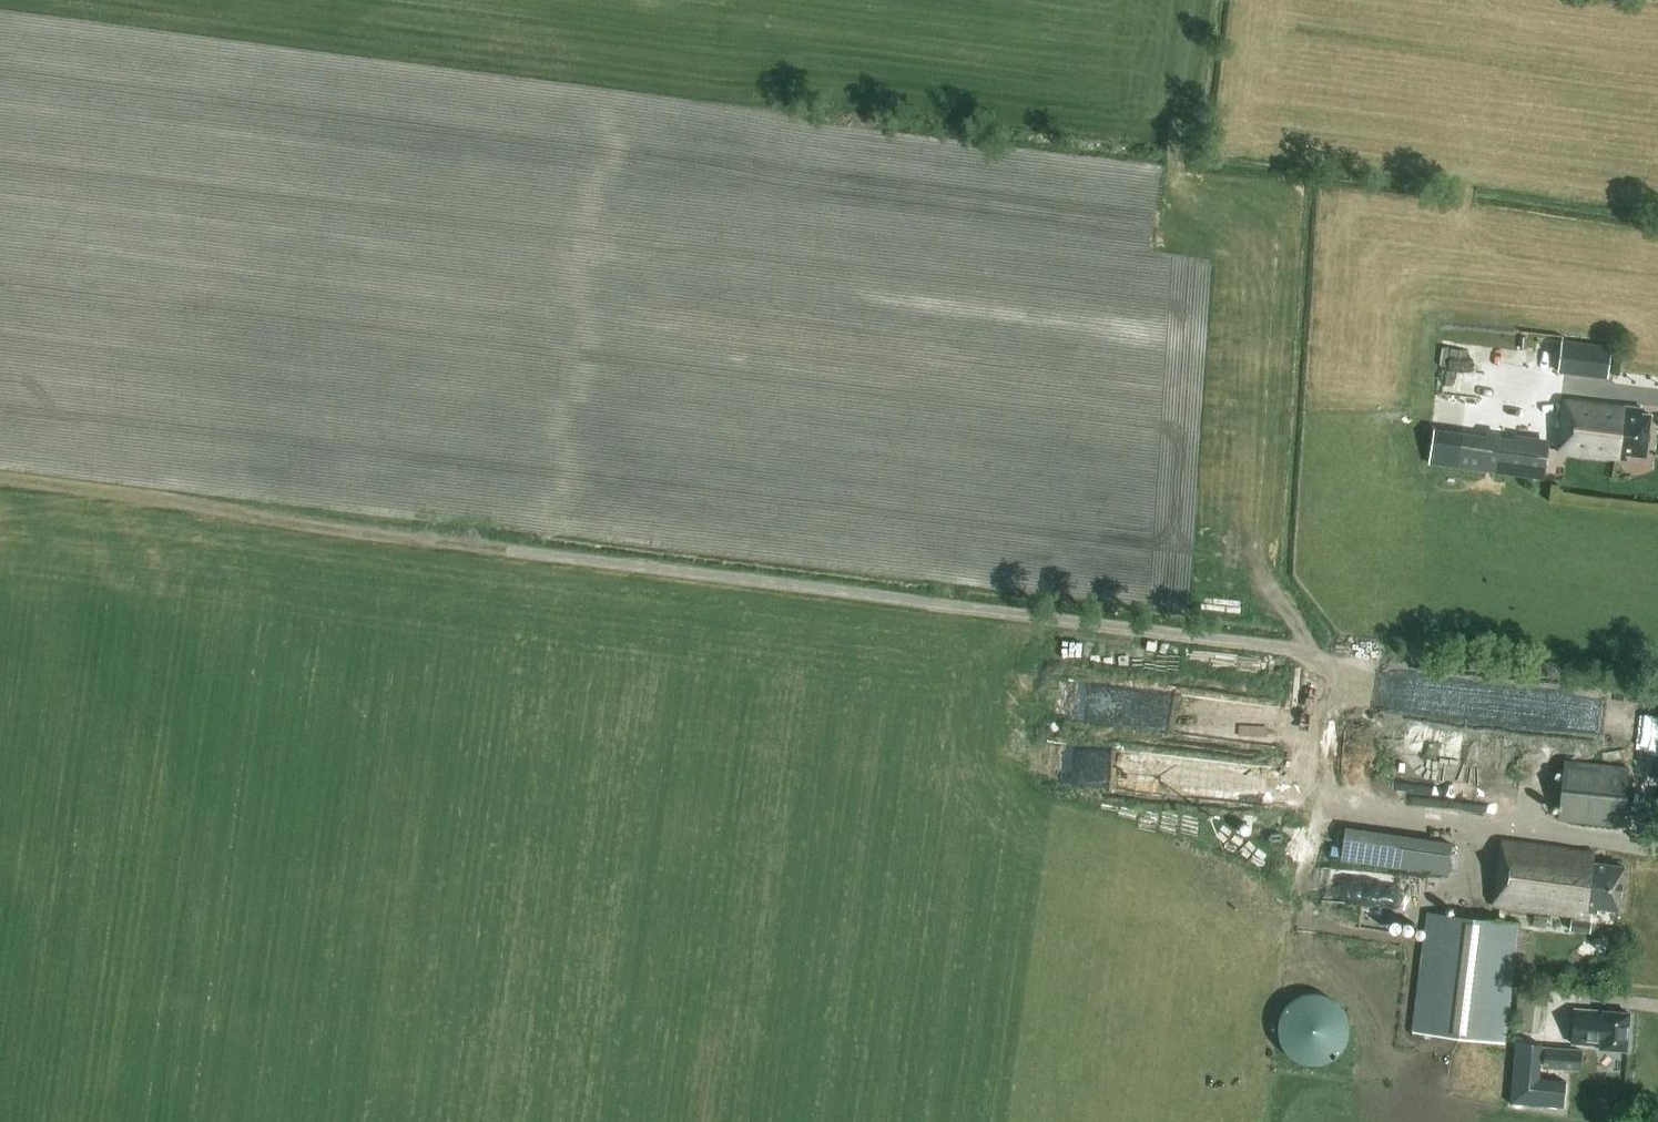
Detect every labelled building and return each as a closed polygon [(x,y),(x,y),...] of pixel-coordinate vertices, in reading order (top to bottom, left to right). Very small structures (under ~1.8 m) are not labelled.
[(1561,340),(1557,372),(1607,378),(1611,346),(1561,340)] [(1641,413),(1642,407),(1564,398),(1558,451),(1619,458),(1619,453),(1646,456),(1651,414),(1641,413)] [(1485,436),(1480,470),(1542,479),(1546,445),(1485,436)] [(1622,826),(1629,767),(1564,760),(1558,819),(1622,826)] [(1447,875),(1452,843),(1346,827),(1341,859),(1447,875)] [(1572,927),(1588,929),(1590,916),(1591,916),(1592,910),(1596,910),(1597,907),(1619,910),(1624,865),(1592,861),(1594,850),(1501,838),(1493,904),(1498,904),(1496,922),(1430,913),(1415,1032),(1503,1043),(1517,924),(1503,922),(1505,905),(1583,915),(1583,918),(1574,917),(1572,927)] [(1520,987),(1516,1031),(1538,1033),(1542,989),(1520,987)] [(1290,1024),(1291,1060),(1342,1058),(1341,994),(1281,996),(1281,1025),(1290,1024)] [(1573,1044),(1600,1046),(1600,1049),(1627,1051),(1630,1013),(1602,1011),(1602,1012),(1576,1010),(1573,1044)] [(1541,1044),(1515,1042),(1510,1103),(1563,1107),(1565,1081),(1539,1078),(1541,1044)]
